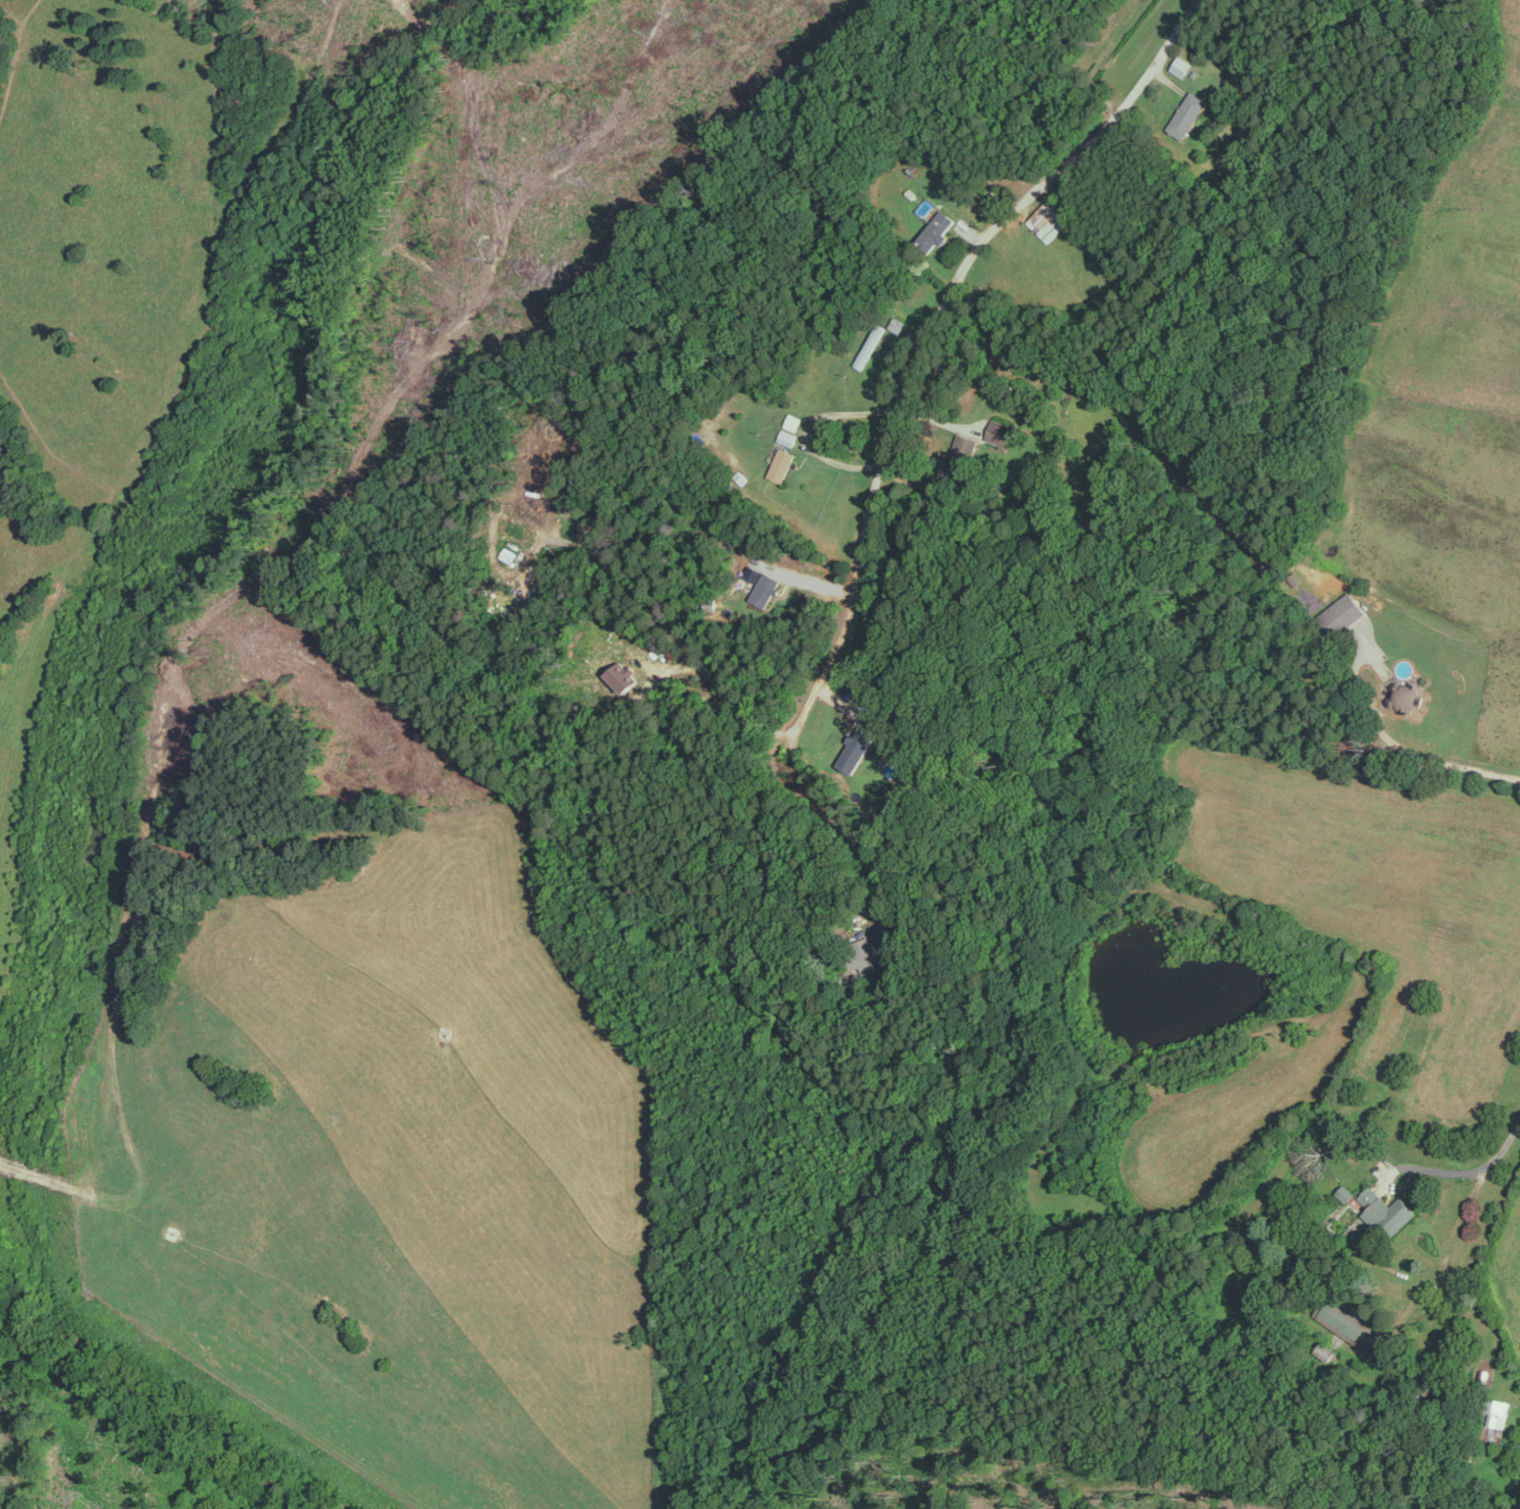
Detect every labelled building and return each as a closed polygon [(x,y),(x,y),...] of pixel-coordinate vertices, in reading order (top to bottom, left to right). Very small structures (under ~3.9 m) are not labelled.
[(1185,78),(1194,64),(1180,54),(1170,68),(1185,78)] [(1169,129),(1188,139),(1211,99),(1192,88),(1169,129)] [(1063,227),(1058,222),(1067,213),(1050,197),(1027,221),(1049,242),(1063,227)] [(955,218),(938,207),(915,243),(929,251),(936,240),(940,243),(955,218)] [(1018,427),(994,417),(986,438),(1011,446),(1018,427)] [(792,446),(797,434),(782,428),(777,440),(792,446)] [(977,436),(957,432),(952,465),(972,468),(977,436)] [(795,452),(779,447),(770,477),(786,482),(795,452)] [(1320,614),(1337,635),(1367,611),(1349,590),(1320,614)] [(635,699),(646,685),(620,661),(608,674),(635,699)] [(1392,698),(1398,715),(1424,706),(1414,679),(1391,688),(1394,698),(1392,698)] [(885,723),(868,713),(838,764),(854,774),(885,723)] [(1337,1192),(1347,1203),(1356,1195),(1346,1184),(1337,1192)] [(1392,1205),(1372,1185),(1360,1198),(1370,1208),(1364,1214),(1390,1239),(1418,1209),(1403,1194),(1392,1205)] [(1389,1333),(1334,1294),(1318,1317),(1372,1356),(1389,1333)]
